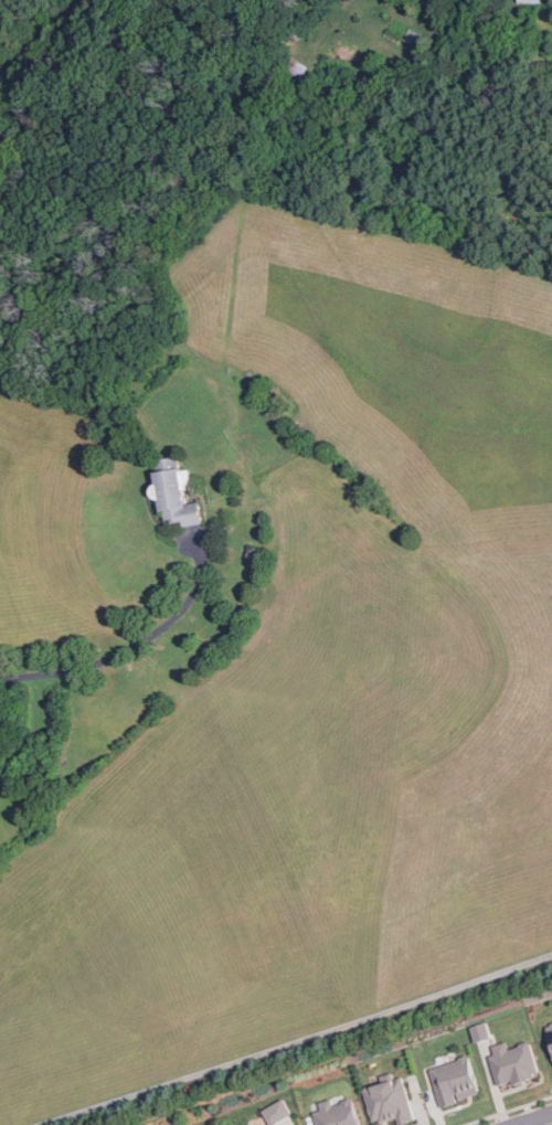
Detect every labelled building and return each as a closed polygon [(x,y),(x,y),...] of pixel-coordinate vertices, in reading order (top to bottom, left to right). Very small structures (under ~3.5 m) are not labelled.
[(204,524),(201,501),(187,502),(186,489),(192,488),(190,469),(182,470),(180,457),(156,460),(163,523),(184,521),(185,526),(204,524)] [(495,1087),(540,1073),(530,1040),(508,1048),(506,1040),(493,1044),(486,1021),(468,1027),(474,1043),(480,1041),(495,1087)] [(480,1094),(468,1055),(428,1068),(440,1106),(480,1094)] [(402,1075),(393,1079),(391,1072),(379,1075),(381,1082),(362,1087),(373,1124),(397,1117),(400,1124),(415,1119),(402,1075)] [(277,1122),(291,1114),(283,1097),(262,1110),(269,1124),(279,1124),(277,1122)] [(352,1099),(332,1104),(331,1097),(319,1101),(321,1108),(314,1112),(317,1124),(360,1124),(352,1099)]
